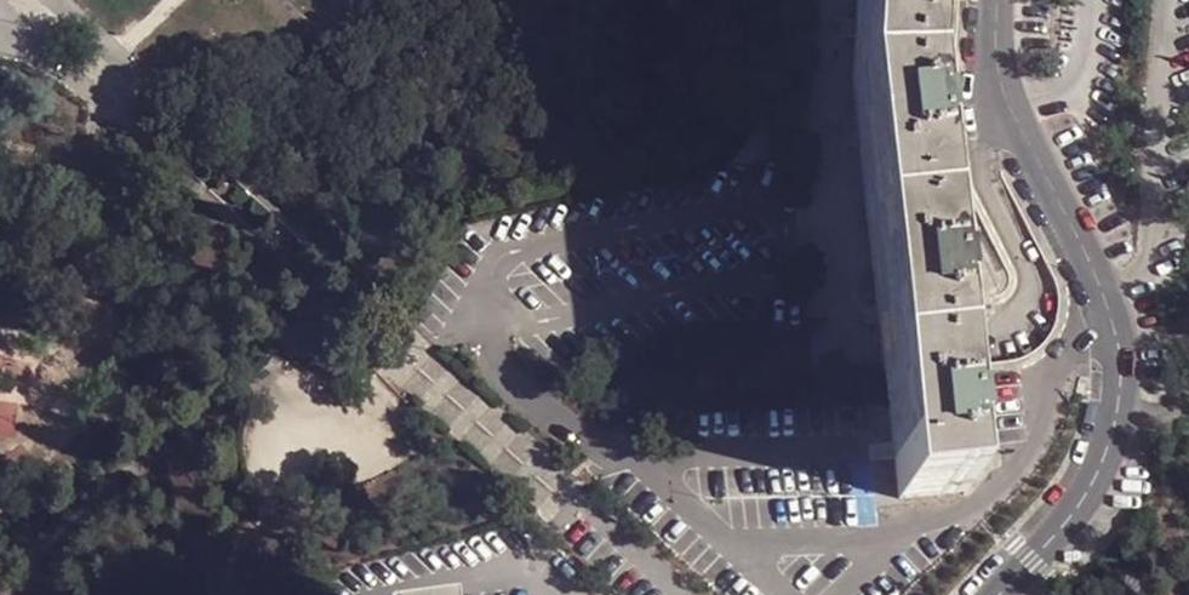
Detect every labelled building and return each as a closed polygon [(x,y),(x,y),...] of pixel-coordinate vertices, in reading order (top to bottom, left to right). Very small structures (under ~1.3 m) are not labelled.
[(850,84),(900,497),(970,490),(921,72),(925,0),(855,0),(850,84)]
